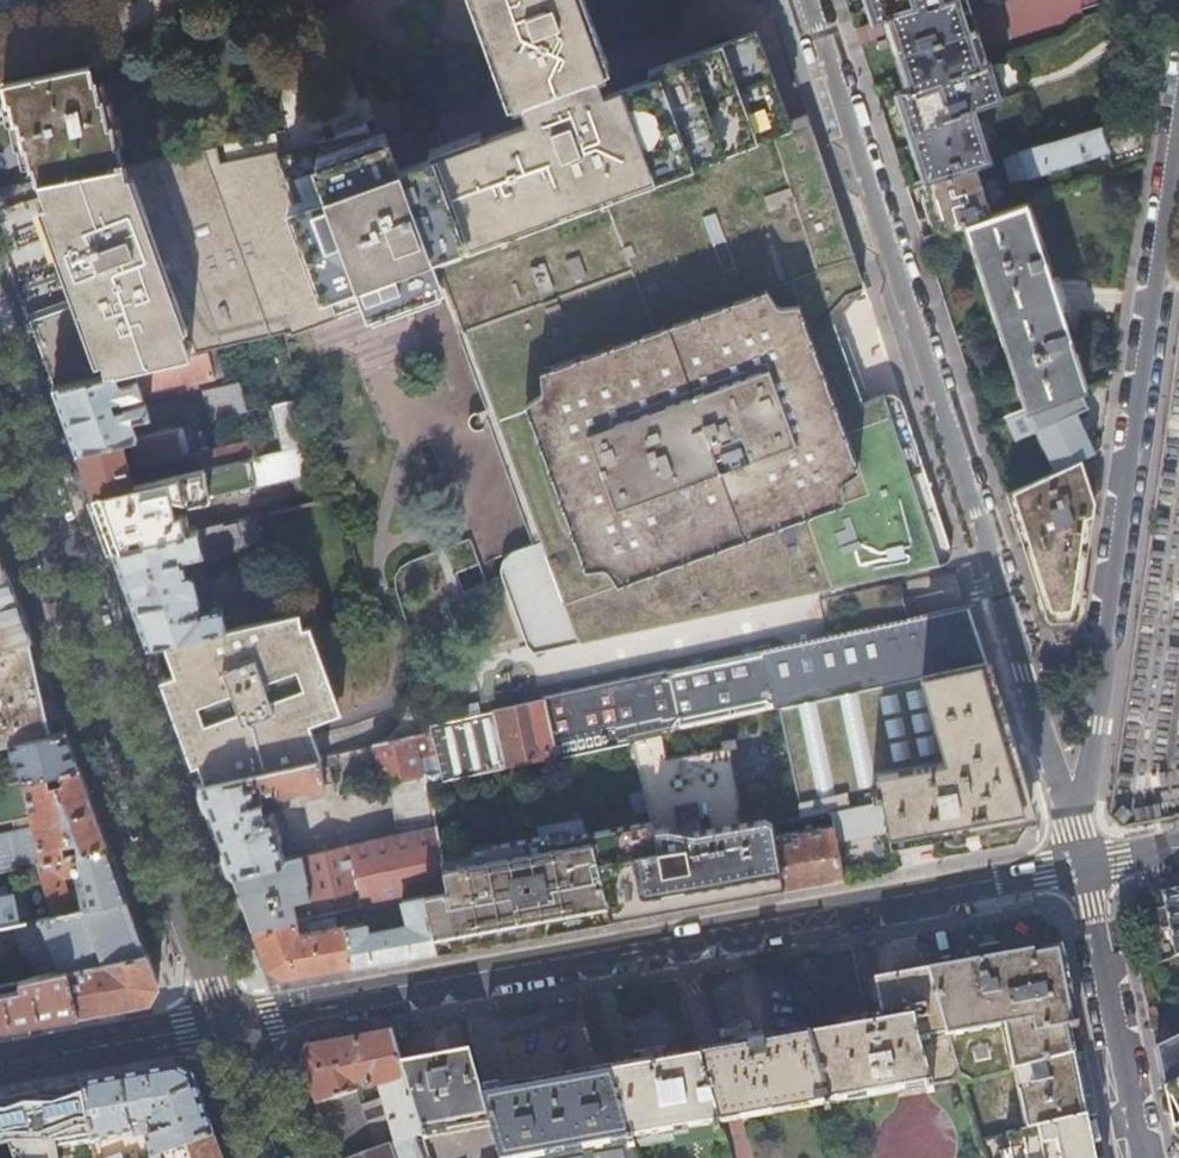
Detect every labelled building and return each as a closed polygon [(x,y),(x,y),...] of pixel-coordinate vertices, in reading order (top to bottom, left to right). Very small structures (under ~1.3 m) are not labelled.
[(47,0),(0,0),(0,11),(47,0)] [(522,95),(533,125),(432,162),(452,216),(461,240),(782,120),(754,44),(602,101),(591,71),(565,0),(488,0),(522,95)] [(869,23),(886,18),(908,86),(890,92),(918,183),(920,182),(933,178),(971,166),(988,161),(972,111),(1001,101),(989,61),(979,64),(959,0),(862,0),(869,23)] [(86,66),(1,85),(5,105),(9,104),(13,123),(15,122),(18,135),(21,149),(25,148),(29,168),(31,167),(35,183),(36,183),(44,210),(51,238),(60,269),(65,290),(70,307),(22,323),(46,388),(52,386),(112,373),(130,369),(159,362),(205,352),(280,335),(442,298),(427,253),(461,240),(452,216),(432,162),(401,174),(389,147),(373,152),(365,131),(334,138),(287,151),(218,164),(214,146),(125,165),(125,161),(120,162),(116,146),(113,146),(107,123),(104,124),(98,95),(95,96),(93,84),(90,85),(86,66)] [(1025,176),(1104,152),(1109,165),(1141,156),(1148,111),(1017,152),(1025,176)] [(453,343),(533,545),(511,554),(506,560),(503,566),(502,573),(502,580),(528,651),(533,657),(828,591),(854,585),(942,565),(948,554),(937,520),(909,436),(899,403),(895,399),(891,397),(886,396),(849,408),(845,397),(859,393),(852,369),(843,341),(828,345),(824,335),(842,314),(855,298),(859,292),(861,286),(835,206),(813,138),(805,112),(782,120),(461,240),(427,253),(442,298),(457,341),(453,343)] [(1017,152),(1004,156),(1011,180),(1025,176),(1017,152)] [(988,216),(971,166),(933,178),(920,182),(936,233),(961,225),(988,216)] [(988,216),(961,225),(1024,411),(1080,390),(1084,388),(1052,290),(1024,204),(988,216)] [(212,380),(205,352),(159,362),(130,369),(134,381),(117,385),(112,373),(52,386),(64,419),(71,438),(76,451),(116,442),(127,439),(136,437),(130,420),(148,416),(140,397),(212,380)] [(243,380),(203,389),(209,416),(249,407),(243,380)] [(1080,390),(1024,411),(1052,472),(1077,460),(1093,453),(1083,431),(1075,415),(1086,409),(1080,390)] [(225,416),(204,421),(209,443),(230,439),(225,416)] [(180,427),(173,429),(180,456),(186,455),(180,427)] [(136,437),(127,439),(133,467),(180,456),(173,429),(136,437)] [(128,488),(116,442),(76,451),(84,475),(89,486),(93,497),(128,488)] [(181,463),(183,476),(239,463),(236,450),(181,463)] [(1077,460),(1052,472),(1004,494),(1014,524),(1030,573),(1044,615),(1052,621),(1071,618),(1076,612),(1087,535),(1090,515),(1092,503),(1077,460)] [(239,463),(183,476),(177,477),(128,488),(93,497),(101,521),(107,536),(112,550),(184,534),(179,513),(168,515),(163,497),(170,496),(186,501),(187,506),(209,502),(208,499),(255,489),(248,461),(239,463)] [(233,522),(184,534),(112,550),(121,576),(129,597),(142,633),(147,647),(160,644),(240,626),(254,622),(249,600),(227,605),(230,620),(224,621),(220,606),(199,611),(192,578),(190,578),(188,575),(185,575),(182,559),(239,546),(233,522)] [(0,576),(0,645),(29,638),(26,630),(6,575),(0,576)] [(249,600),(254,622),(275,618),(270,595),(249,600)] [(423,727),(426,734),(430,750),(436,773),(422,776),(424,785),(578,751),(628,740),(660,733),(745,714),(775,707),(906,678),(986,661),(978,638),(966,608),(904,622),(656,676),(423,727)] [(275,618),(254,622),(240,626),(160,644),(173,677),(160,682),(167,701),(173,718),(191,769),(196,767),(199,776),(203,785),(319,759),(321,758),(312,736),(345,725),(308,627),(300,629),(297,613),(275,618)] [(29,638),(0,645),(0,745),(7,744),(62,730),(33,650),(29,638)] [(1004,726),(986,661),(906,678),(775,707),(800,817),(821,813),(879,801),(885,829),(887,840),(1028,815),(1022,793),(1014,766),(1004,726)] [(62,730),(7,744),(9,758),(0,760),(0,770),(3,783),(75,767),(68,749),(62,730)] [(665,760),(660,733),(628,740),(647,821),(653,848),(596,860),(608,920),(652,912),(657,906),(657,901),(663,900),(664,907),(667,905),(673,905),(679,903),(681,903),(680,896),(686,895),(689,900),(698,904),(758,893),(782,888),(772,837),(769,824),(771,823),(770,821),(763,819),(742,823),(707,829),(678,835),(673,807),(693,803),(696,820),(705,818),(740,812),(728,750),(735,748),(733,741),(719,743),(720,750),(665,760)] [(426,734),(424,735),(370,747),(379,787),(387,786),(398,835),(433,827),(424,785),(422,776),(420,776),(414,753),(430,750),(426,734)] [(436,773),(430,750),(414,753),(420,776),(422,776),(436,773)] [(319,759),(203,785),(198,786),(222,853),(229,873),(283,861),(278,834),(288,832),(282,811),(264,815),(259,792),(277,788),(278,791),(284,795),(333,784),(329,766),(321,768),(319,759)] [(75,767),(3,783),(11,820),(28,817),(30,827),(0,833),(0,871),(4,871),(17,868),(25,866),(37,863),(38,863),(104,848),(89,806),(75,767)] [(830,826),(835,839),(885,829),(879,801),(821,813),(822,820),(828,819),(830,826)] [(742,823),(740,812),(705,818),(707,829),(742,823)] [(580,817),(546,824),(549,834),(550,839),(582,833),(580,817)] [(490,845),(491,850),(440,859),(446,891),(421,896),(422,901),(435,951),(454,947),(493,941),(527,935),(608,920),(596,860),(653,848),(647,821),(582,833),(550,839),(549,834),(490,845)] [(835,839),(830,826),(772,837),(782,888),(811,883),(842,877),(835,839)] [(440,859),(433,827),(398,835),(283,861),(229,873),(251,932),(305,921),(400,901),(421,896),(446,891),(440,859)] [(122,898),(113,873),(104,848),(38,863),(37,863),(25,866),(17,868),(21,889),(28,920),(48,915),(73,910),(122,898)] [(1173,957),(1178,954),(1178,888),(1162,891),(1164,907),(1155,908),(1159,930),(1168,928),(1173,957)] [(422,901),(421,896),(400,901),(406,925),(365,933),(363,923),(299,934),(298,929),(307,928),(305,921),(251,932),(258,952),(265,971),(272,975),(280,979),(358,965),(435,951),(422,901)] [(28,920),(14,923),(25,980),(36,978),(64,972),(143,954),(131,923),(122,898),(73,910),(48,915),(28,920)] [(927,969),(960,1081),(961,1082),(1013,1070),(1072,1055),(1073,1055),(1068,1032),(1077,1030),(1073,1010),(1069,993),(1069,986),(1065,962),(1062,946),(927,969)] [(143,954),(64,972),(73,1016),(113,1009),(145,1003),(150,995),(154,987),(143,954)] [(809,1035),(830,1104),(928,1086),(929,1091),(934,1091),(933,1086),(960,1081),(927,969),(874,979),(882,1022),(864,1025),(809,1035)] [(45,1021),(73,1016),(64,972),(36,978),(25,980),(0,985),(0,1029),(45,1021)] [(391,1031),(344,1040),(306,1047),(299,1062),(316,1107),(334,1157),(358,1157),(376,1152),(368,1130),(380,1126),(375,1110),(360,1108),(352,1086),(358,1084),(362,1095),(367,1093),(367,1091),(378,1088),(395,1145),(421,1135),(401,1065),(391,1031)] [(734,1036),(736,1048),(699,1054),(720,1123),(830,1104),(809,1035),(765,1042),(763,1031),(751,1034),(734,1036)] [(1154,1047),(1158,1067),(1162,1088),(1178,1080),(1178,1034),(1154,1047)] [(432,1059),(401,1065),(421,1135),(490,1122),(481,1093),(470,1052),(432,1059)] [(653,1063),(611,1070),(632,1139),(720,1123),(699,1054),(653,1063)] [(1072,1055),(1013,1070),(1025,1129),(1085,1115),(1080,1093),(1072,1055)] [(79,1086),(87,1131),(90,1143),(139,1134),(141,1131),(139,1126),(147,1125),(151,1136),(145,1137),(143,1141),(150,1157),(211,1136),(201,1109),(190,1078),(174,1070),(132,1077),(79,1086)] [(490,1122),(500,1157),(638,1157),(632,1139),(611,1070),(545,1082),(481,1093),(490,1122)] [(1162,1088),(1167,1112),(1171,1131),(1178,1127),(1178,1080),(1162,1088)] [(79,1086),(0,1100),(0,1145),(9,1143),(12,1157),(56,1157),(55,1149),(90,1143),(87,1131),(79,1086)] [(1025,1129),(1005,1134),(1010,1157),(1093,1157),(1091,1144),(1098,1143),(1093,1121),(1086,1123),(1085,1115),(1025,1129)] [(421,1135),(427,1157),(500,1157),(490,1122),(421,1135)] [(211,1136),(150,1157),(219,1157),(211,1136)] [(358,1157),(392,1157),(388,1147),(376,1152),(358,1157)]
